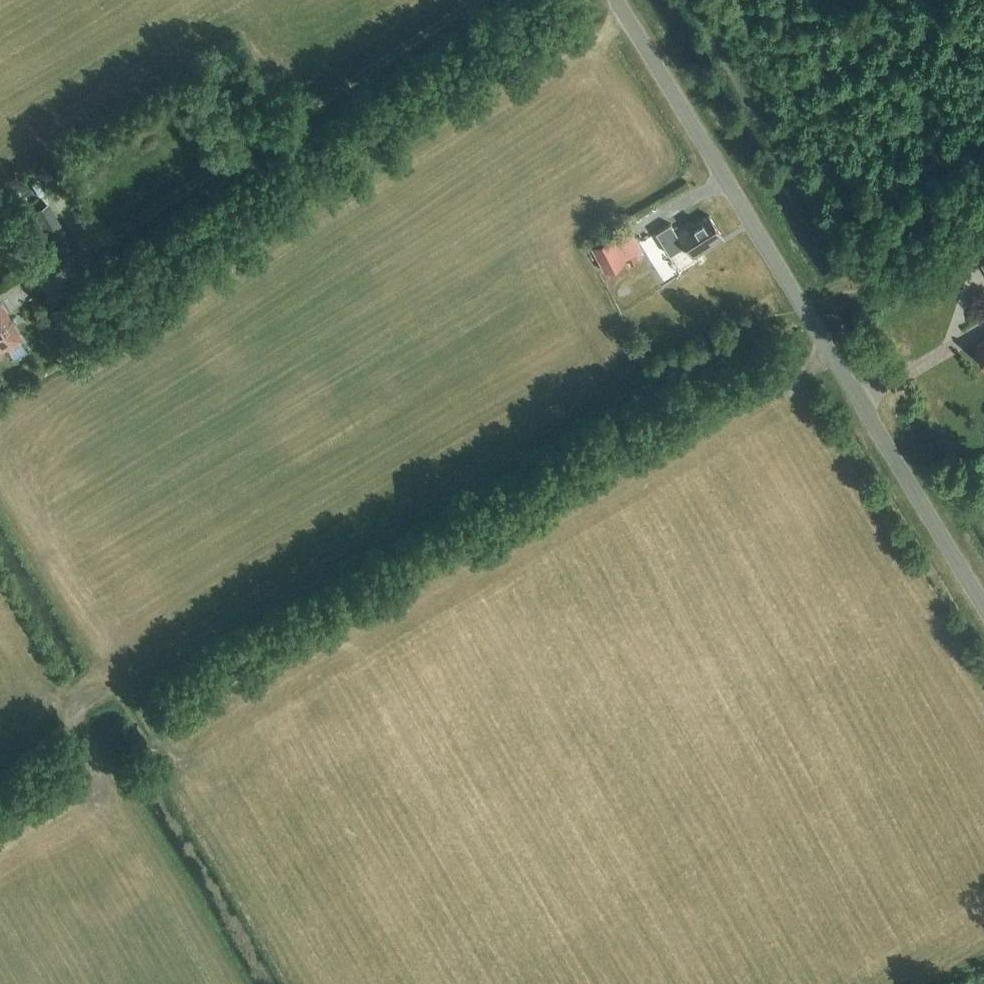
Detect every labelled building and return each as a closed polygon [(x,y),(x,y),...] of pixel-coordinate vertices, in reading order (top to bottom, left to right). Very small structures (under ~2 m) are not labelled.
[(50,238),(59,253),(73,244),(48,203),(29,214),(45,241),(50,238)] [(669,255),(685,245),(692,257),(724,237),(710,215),(694,224),(693,222),(661,242),(669,255)] [(591,248),(606,273),(624,262),(610,237),(591,248)] [(1,302),(0,303),(0,351),(22,338),(1,302)]
